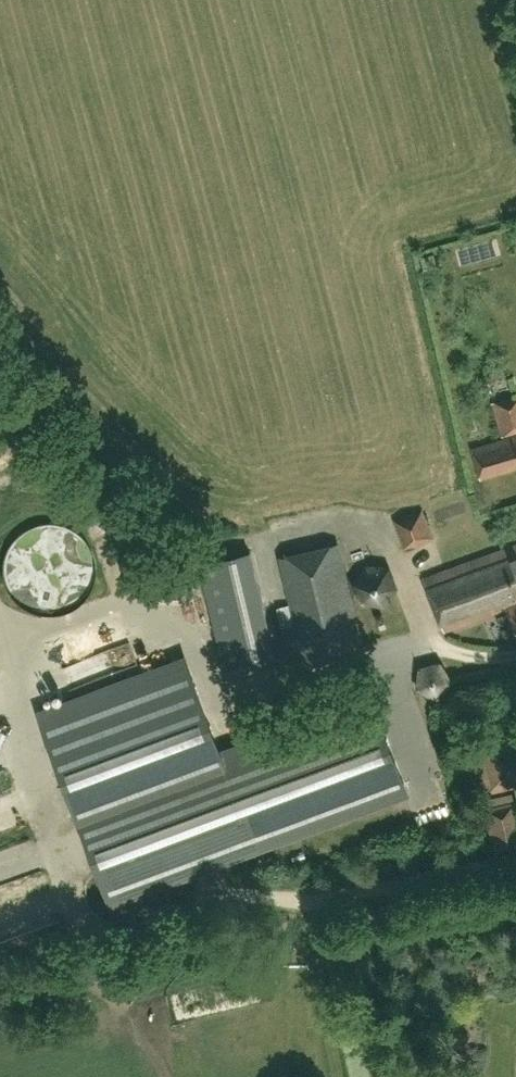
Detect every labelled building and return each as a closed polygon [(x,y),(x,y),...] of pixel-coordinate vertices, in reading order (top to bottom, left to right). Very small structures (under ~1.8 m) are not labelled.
[(438,265),(435,253),(421,257),(425,269),(438,265)] [(473,446),(481,475),(515,466),(515,435),(473,446)] [(435,511),(451,513),(452,499),(437,497),(435,511)] [(423,508),(396,517),(405,544),(432,535),(423,508)] [(6,556),(4,568),(6,580),(10,592),(18,601),(27,609),(39,613),(51,615),(63,613),(74,609),(84,601),(91,592),(96,580),(97,568),(96,556),(91,545),(84,535),(74,528),(63,523),(51,522),(39,523),(27,528),(18,535),(10,545),(6,556)] [(278,557),(305,666),(367,651),(340,542),(278,557)] [(426,577),(446,628),(507,605),(515,627),(515,542),(426,577)] [(252,548),(198,561),(223,668),(277,655),(252,548)] [(381,550),(352,561),(365,597),(395,586),(381,550)] [(184,657),(40,712),(110,899),(405,788),(370,695),(220,752),(184,657)] [(437,697),(453,680),(442,658),(419,665),(416,687),(437,697)] [(515,787),(515,734),(480,742),(480,745),(470,747),(482,795),(495,791),(515,787)] [(495,851),(515,846),(515,800),(484,807),(495,851)]
